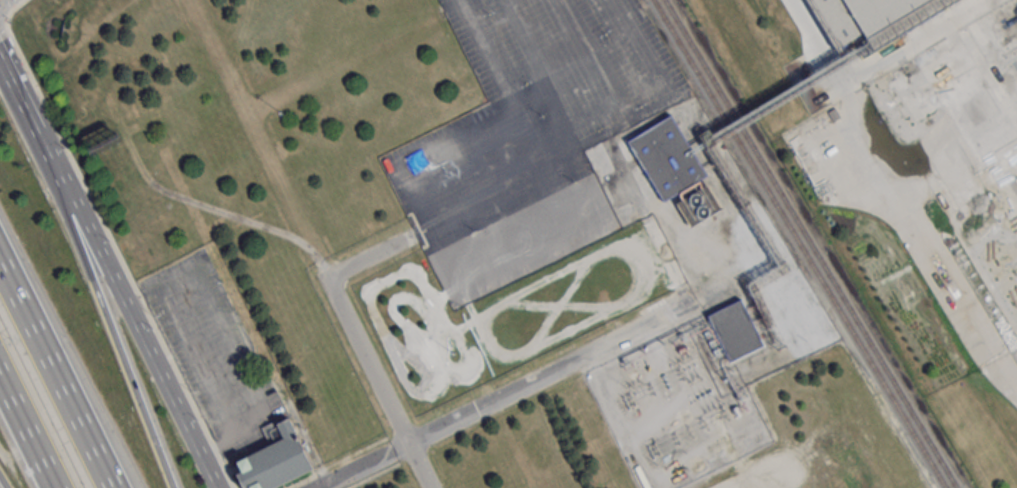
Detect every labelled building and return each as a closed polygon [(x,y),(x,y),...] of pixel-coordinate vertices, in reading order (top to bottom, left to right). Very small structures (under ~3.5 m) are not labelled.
[(571,0),(529,0),(533,30),(574,26),(571,0)] [(837,51),(838,50),(844,60),(857,52),(861,58),(958,0),(806,0),(837,51)] [(660,201),(706,178),(674,116),(629,138),(660,201)] [(679,196),(687,224),(713,216),(704,189),(679,196)] [(741,301),(764,347),(734,361),(731,363),(708,318),(741,301)] [(245,487),(272,487),(312,471),(290,417),(263,428),(270,446),(234,461),(245,487)]
